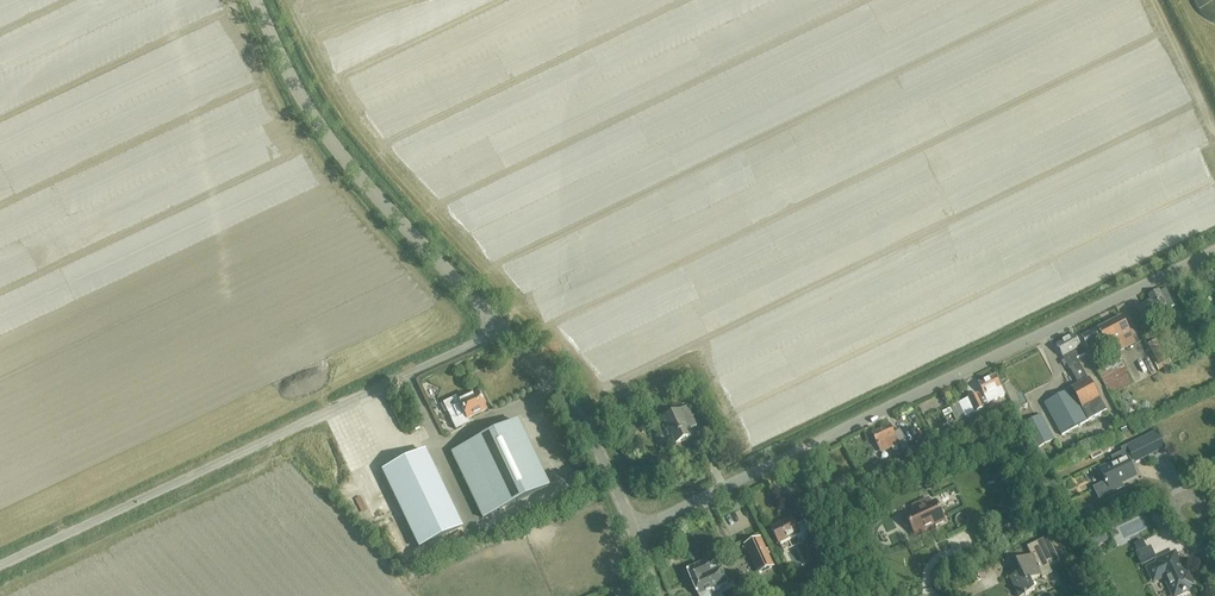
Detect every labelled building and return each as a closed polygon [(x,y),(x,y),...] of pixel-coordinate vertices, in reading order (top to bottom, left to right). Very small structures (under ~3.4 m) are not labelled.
[(1199,9),(1207,19),(1214,23),(1214,0),(1195,0),(1199,9)] [(1140,322),(1172,307),(1163,289),(1156,293),(1156,292),(1146,297),(1148,300),(1133,307),(1140,322)] [(1119,353),(1134,345),(1120,317),(1081,338),(1092,359),(1101,354),(1096,346),(1104,341),(1106,345),(1112,342),(1119,353)] [(1089,379),(1087,380),(1076,358),(1083,355),(1074,337),(1057,345),(1078,386),(1045,404),(1062,435),(1106,411),(1089,379)] [(1168,357),(1165,359),(1157,341),(1148,345),(1157,363),(1155,364),(1158,372),(1172,364),(1168,357)] [(1202,362),(1214,355),(1214,348),(1213,345),(1197,353),(1202,362)] [(1123,363),(1121,364),(1119,360),(1098,371),(1117,407),(1140,394),(1123,363)] [(1001,388),(1000,389),(994,376),(979,384),(986,398),(981,400),(978,394),(941,412),(944,418),(953,413),(957,421),(985,407),(984,405),(1004,395),(1001,388)] [(467,421),(485,412),(476,394),(458,403),(456,399),(442,406),(447,414),(453,412),(457,420),(451,423),(455,430),(468,424),(467,421)] [(664,419),(675,444),(691,437),(688,430),(696,426),(687,408),(664,419)] [(1022,424),(1035,449),(1054,439),(1042,414),(1022,424)] [(516,422),(451,453),(482,518),(547,487),(516,422)] [(899,429),(893,432),(889,425),(872,434),(880,451),(898,442),(901,450),(908,447),(899,429)] [(1107,483),(1094,489),(1099,499),(1112,493),(1123,488),(1121,483),(1136,476),(1130,465),(1147,457),(1139,442),(1123,450),(1125,453),(1113,458),(1115,464),(1101,470),(1107,483)] [(382,472),(418,548),(461,527),(425,452),(382,472)] [(375,476),(367,478),(369,488),(377,486),(375,476)] [(936,501),(931,504),(928,499),(920,503),(922,508),(906,516),(906,517),(903,519),(902,522),(904,526),(907,527),(910,525),(916,537),(927,532),(926,530),(945,521),(936,501)] [(791,517),(770,528),(778,544),(795,535),(798,540),(810,535),(803,522),(795,525),(791,517)] [(1010,578),(1018,595),(1025,595),(1035,591),(1030,582),(1041,576),(1042,579),(1053,573),(1050,566),(1060,561),(1049,537),(1027,547),(1031,556),(1016,563),(1021,573),(1010,578)] [(761,538),(744,546),(757,574),(774,566),(761,538)] [(1142,541),(1134,545),(1138,552),(1143,565),(1156,559),(1150,547),(1145,549),(1142,541)] [(1185,575),(1175,553),(1157,562),(1158,564),(1147,569),(1153,580),(1163,575),(1173,595),(1179,595),(1192,590),(1191,587),(1193,586),(1188,574),(1185,575)] [(714,567),(711,560),(687,571),(698,595),(710,595),(708,591),(728,583),(721,568),(719,569),(717,565),(714,567)]
